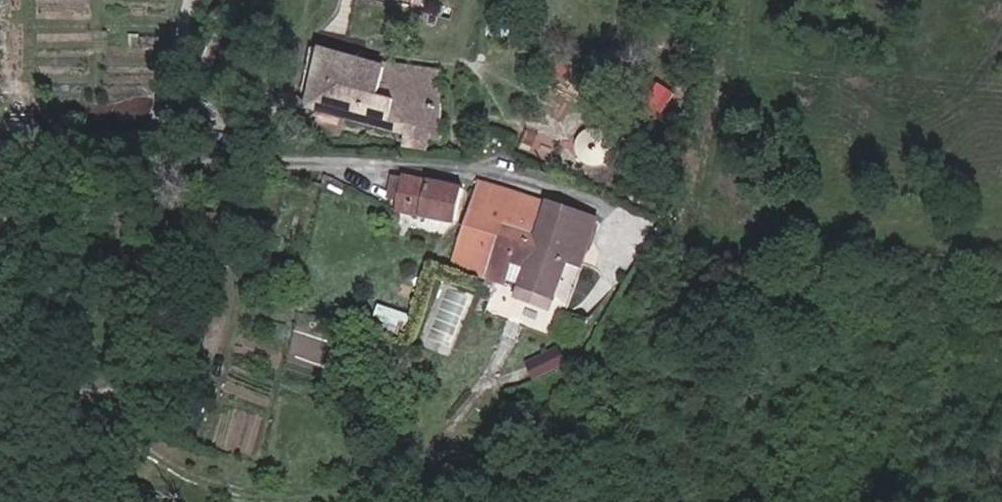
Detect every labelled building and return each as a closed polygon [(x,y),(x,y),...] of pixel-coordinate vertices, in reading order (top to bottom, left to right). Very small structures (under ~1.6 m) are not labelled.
[(310,62),(331,66),(333,53),(313,49),(310,62)] [(425,136),(434,138),(439,71),(378,58),(377,62),(333,53),(331,66),(310,62),(298,107),(400,131),(397,143),(421,149),(425,136)] [(403,240),(456,250),(463,213),(410,203),(410,207),(405,228),(403,240)] [(394,226),(405,228),(410,207),(398,205),(394,226)] [(494,251),(499,239),(507,216),(479,206),(466,242),(494,251)] [(499,239),(534,250),(542,228),(507,216),(499,239)] [(553,329),(565,292),(571,276),(590,282),(601,249),(551,232),(520,318),(522,319),(552,328),(553,329)] [(516,284),(522,286),(534,250),(499,239),(494,251),(500,253),(490,284),(484,300),(508,308),(516,284)] [(455,271),(490,284),(500,253),(494,251),(466,242),(455,271)] [(484,300),(490,284),(455,271),(449,287),(484,300)] [(565,292),(584,297),(590,282),(571,276),(565,292)] [(528,335),(548,343),(552,328),(522,319),(521,321),(531,325),(528,335)] [(518,331),(528,335),(531,325),(521,321),(518,331)] [(398,361),(404,342),(375,332),(371,344),(392,350),(389,358),(398,361)] [(520,359),(553,371),(562,348),(548,343),(528,335),(520,359)] [(389,358),(392,350),(371,344),(369,352),(389,358)] [(525,390),(532,403),(561,388),(554,374),(525,390)]
